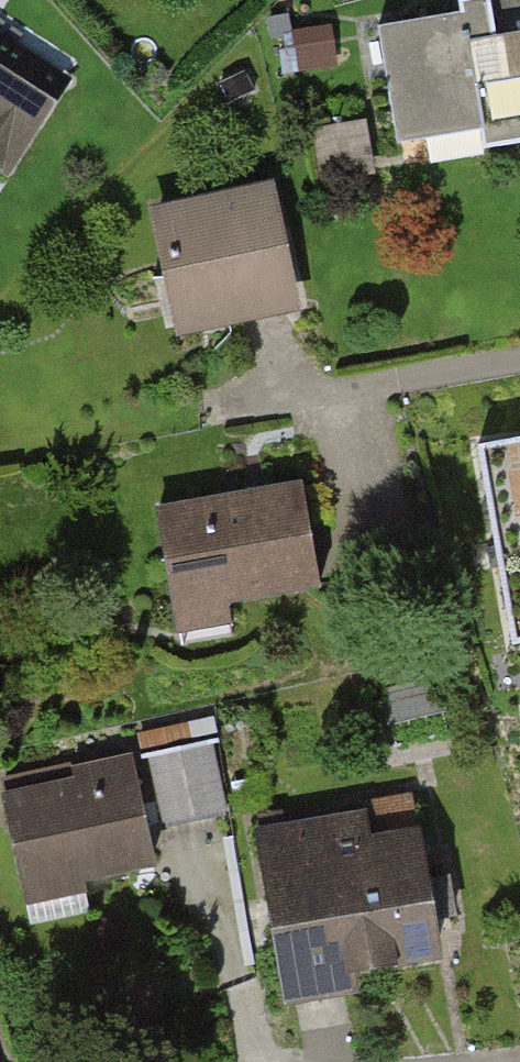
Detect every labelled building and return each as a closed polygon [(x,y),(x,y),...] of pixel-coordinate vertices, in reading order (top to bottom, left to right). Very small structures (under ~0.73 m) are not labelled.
[(352,29),(373,151),(464,136),(467,152),(519,143),(519,0),(431,0),(434,15),(352,29)] [(0,179),(69,73),(0,28),(0,179)] [(258,179),(129,207),(158,339),(288,310),(258,179)] [(483,448),(515,638),(519,637),(519,442),(483,448)] [(291,485),(146,503),(161,630),(220,623),(217,602),(305,591),(291,485)] [(154,745),(171,815),(240,798),(224,729),(154,745)] [(0,779),(0,826),(16,894),(149,864),(123,751),(0,779)] [(235,832),(266,992),(422,961),(391,801),(235,832)]
